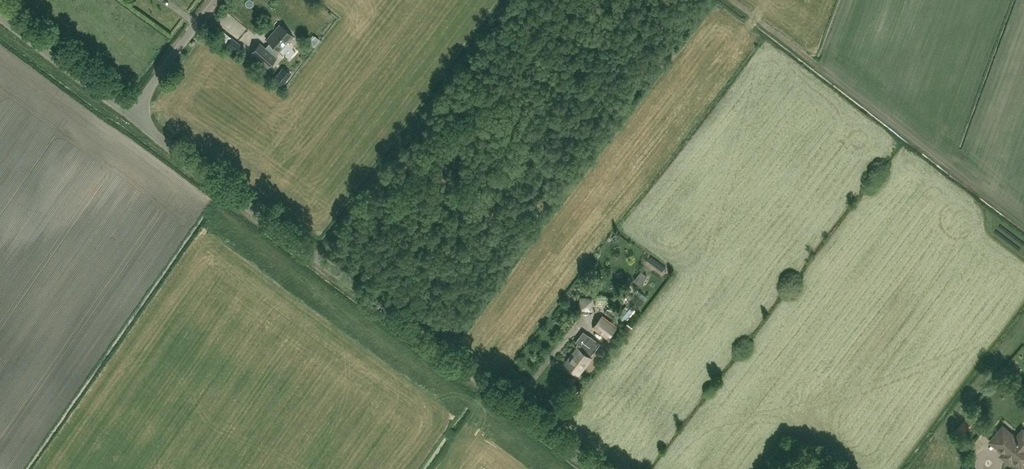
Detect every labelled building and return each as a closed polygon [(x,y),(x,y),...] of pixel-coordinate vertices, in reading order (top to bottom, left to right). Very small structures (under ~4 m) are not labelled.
[(274,55),(293,35),(279,23),(266,38),(270,42),(265,47),(260,42),(251,52),(267,66),(276,57),(274,55)] [(222,29),(217,37),(225,41),(230,33),(222,29)] [(231,37),(225,45),(235,52),(237,54),(243,46),(241,45),(231,37)] [(283,67),(281,70),(273,80),(282,86),(289,76),(292,73),(283,67)] [(596,299),(584,308),(589,314),(601,306),(596,299)] [(608,338),(617,326),(602,315),(593,327),(608,338)] [(592,353),(600,343),(591,336),(581,350),(578,347),(566,363),(578,373),(590,357),(587,354),(589,351),(592,353)] [(975,422),(969,416),(955,430),(961,436),(975,422)] [(1023,432),(1016,439),(1012,436),(1010,438),(1001,431),(993,441),(1006,452),(1003,455),(1009,460),(1012,457),(1022,466),(1023,464),(1023,433),(1023,432)] [(806,460),(799,468),(819,468),(806,460)]
